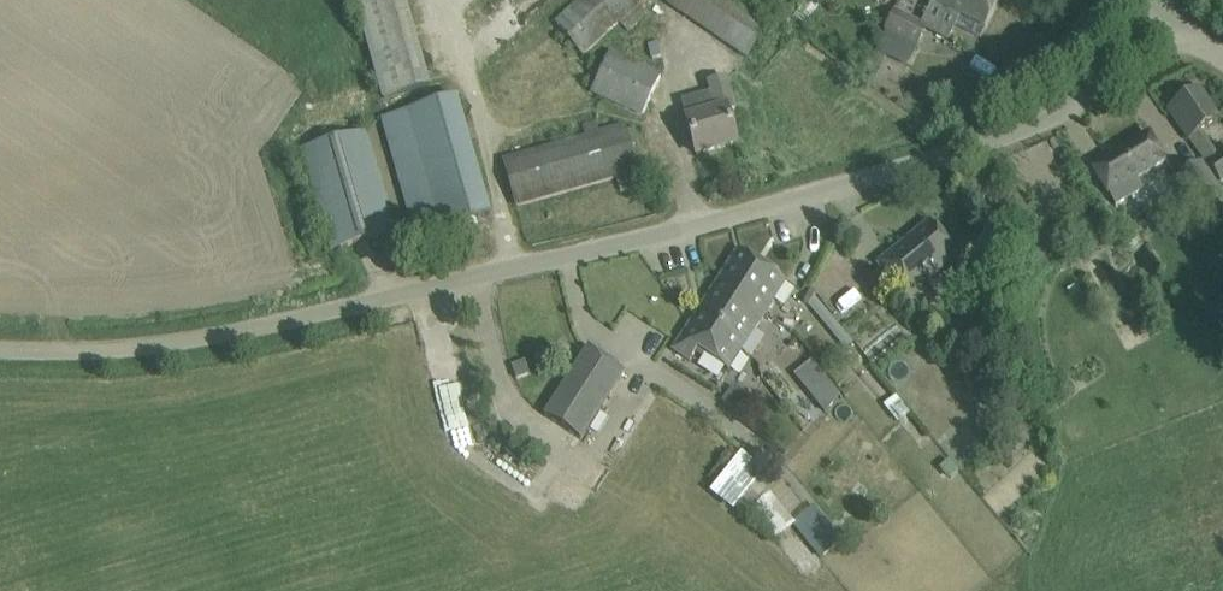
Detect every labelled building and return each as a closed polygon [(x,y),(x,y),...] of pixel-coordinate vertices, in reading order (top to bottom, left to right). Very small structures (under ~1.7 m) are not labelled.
[(359,4),(383,99),(432,87),(410,0),(373,0),(359,4)] [(555,24),(584,57),(621,23),(629,32),(646,17),(638,7),(646,0),(580,0),(555,24)] [(665,1),(747,57),(770,22),(738,0),(666,0),(665,1)] [(947,12),(953,0),(924,0),(947,12)] [(947,12),(961,18),(956,27),(972,35),(976,26),(985,31),(1001,0),(953,0),(947,12)] [(916,48),(926,28),(896,13),(886,33),(916,48)] [(591,93),(642,117),(662,76),(611,52),(591,93)] [(735,109),(729,88),(725,77),(707,82),(711,93),(681,102),(697,155),(736,144),(727,112),(735,109)] [(1187,139),(1200,131),(1218,118),(1200,91),(1169,111),(1187,139)] [(489,215),(483,192),(456,99),(382,120),(415,236),(489,215)] [(516,157),(504,161),(511,184),(517,207),(617,178),(629,175),(637,172),(631,149),(630,145),(626,131),(624,126),(600,133),(597,123),(583,128),(586,137),(516,157)] [(394,232),(387,209),(365,132),(303,150),(331,250),(394,232)] [(1165,162),(1161,155),(1148,134),(1092,169),(1105,189),(1109,195),(1110,195),(1115,204),(1133,193),(1128,184),(1165,162)] [(1219,186),(1222,183),(1222,154),(1205,166),(1219,186)] [(1176,179),(1174,181),(1203,226),(1222,213),(1222,198),(1201,163),(1176,179)] [(957,257),(945,241),(930,223),(878,264),(913,307),(934,290),(926,282),(957,257)] [(738,250),(721,277),(749,294),(745,301),(765,314),(786,281),(738,250)] [(731,369),(765,314),(745,301),(749,294),(721,277),(673,351),(693,364),(701,351),(731,369)] [(825,309),(814,297),(809,306),(816,316),(825,309)] [(853,343),(836,323),(828,330),(845,350),(853,343)] [(581,440),(625,372),(589,349),(545,416),(581,440)] [(793,375),(825,414),(840,396),(811,361),(793,375)] [(749,437),(748,459),(773,460),(774,439),(749,437)] [(732,510),(766,472),(744,453),(710,491),(732,510)] [(777,540),(797,521),(771,493),(751,511),(777,540)] [(812,507),(794,522),(828,560),(845,545),(812,507)]
